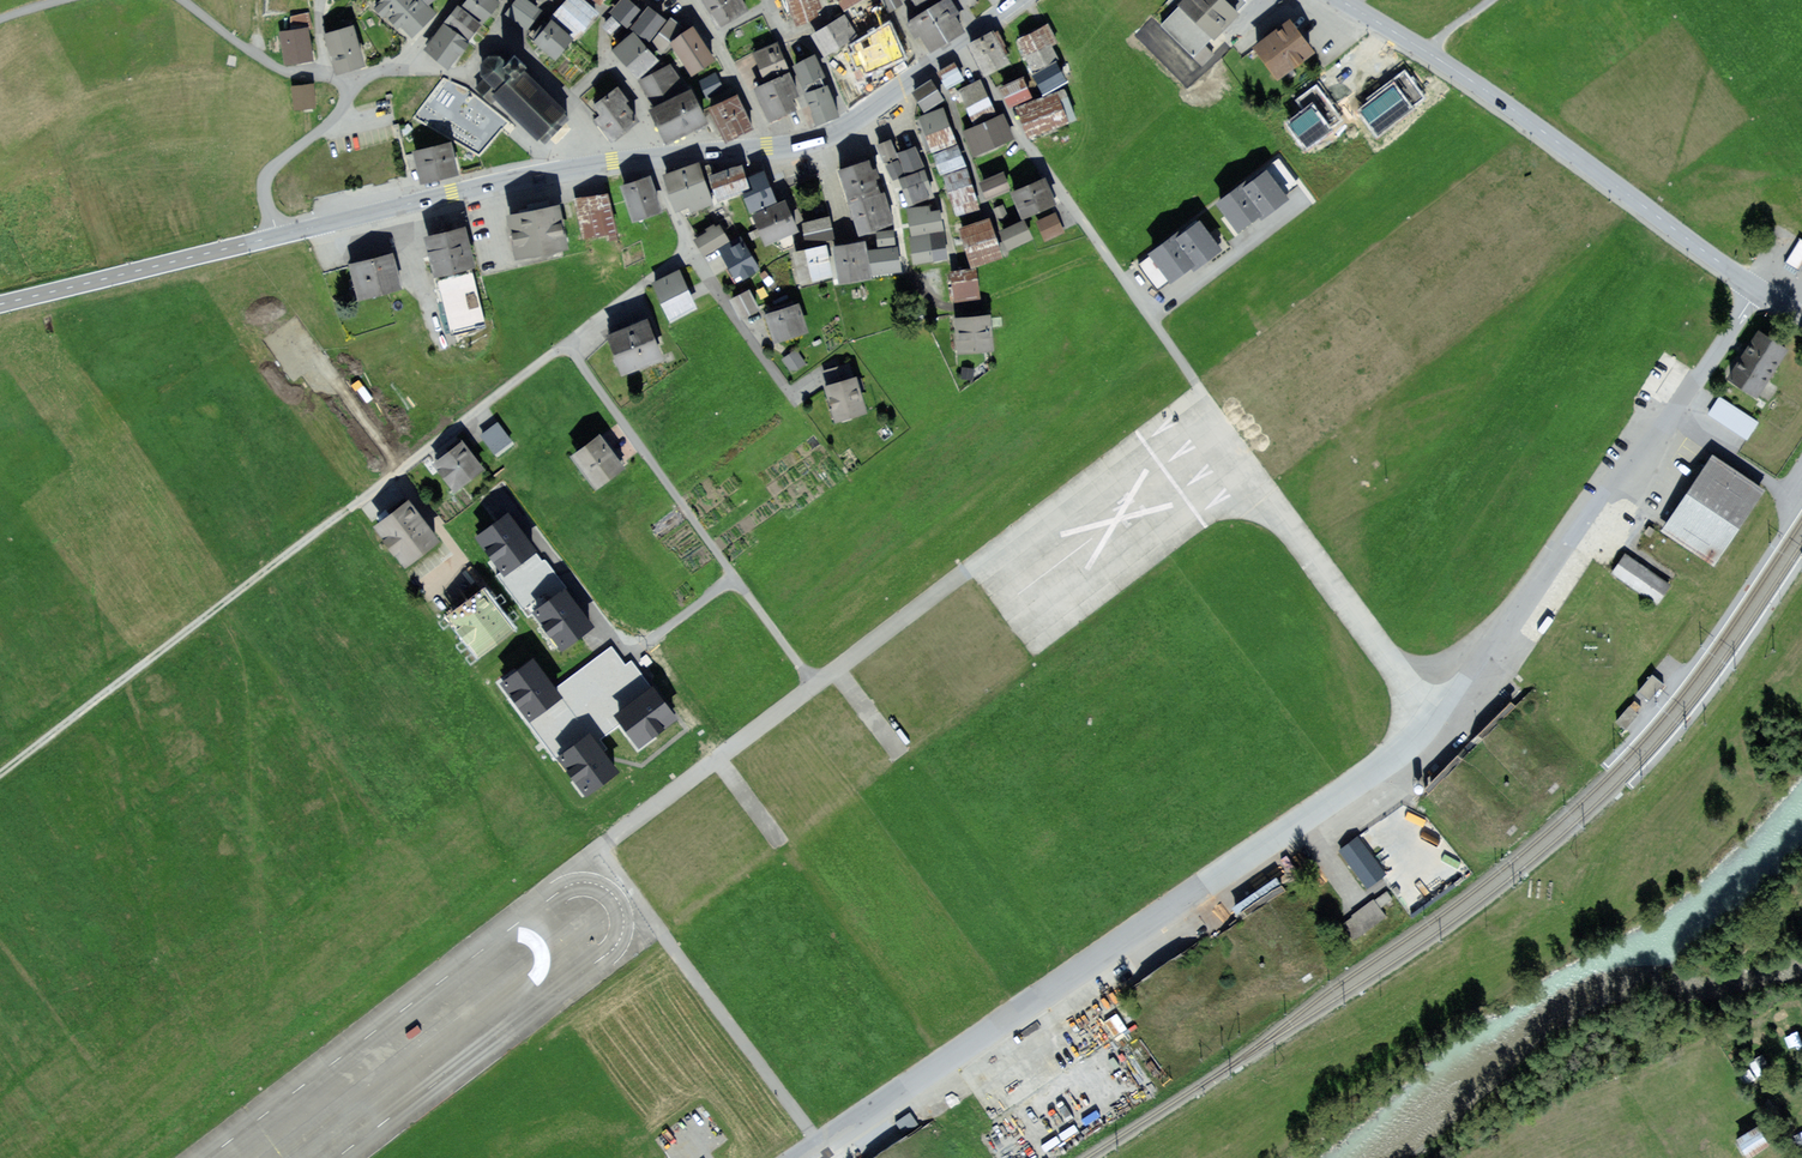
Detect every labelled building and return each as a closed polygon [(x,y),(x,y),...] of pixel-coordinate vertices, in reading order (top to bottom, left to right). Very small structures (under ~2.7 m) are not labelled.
[(423,0),(373,0),(385,13),(406,35),(431,8),(423,0)] [(462,0),(482,16),(489,7),(494,0),(462,0)] [(527,0),(515,0),(504,15),(523,30),(539,10),(527,0)] [(582,0),(563,0),(551,13),(575,36),(586,25),(596,13),(582,0)] [(607,5),(621,19),(637,2),(635,0),(611,0),(607,5)] [(740,0),(703,0),(716,23),(744,7),(740,0)] [(782,3),(785,13),(789,22),(817,11),(813,0),(791,0),(782,3)] [(898,0),(878,0),(884,10),(891,6),(899,2),(898,0)] [(950,0),(943,0),(906,21),(913,34),(923,51),(962,28),(953,12),(956,10),(950,0)] [(1225,0),(1184,0),(1176,8),(1179,11),(1163,26),(1204,69),(1217,56),(1208,47),(1241,16),(1225,0)] [(478,20),(455,1),(442,16),(465,36),(471,28),(478,20)] [(643,1),(625,22),(641,36),(660,15),(651,8),(643,1)] [(284,27),(277,28),(282,59),(312,54),(310,46),(307,23),(310,23),(307,8),(281,12),(284,27)] [(610,11),(600,20),(604,25),(609,30),(619,21),(610,11)] [(644,36),(656,46),(679,21),(674,16),(668,11),(644,36)] [(851,29),(839,11),(809,30),(820,48),(829,43),(851,29)] [(1316,53),(1292,19),(1277,29),(1253,46),(1277,80),(1316,53)] [(350,20),(322,29),(334,69),(362,61),(352,26),(350,20)] [(464,38),(440,20),(424,42),(448,60),(456,49),(464,38)] [(573,40),(550,20),(541,30),(532,39),(554,60),(573,40)] [(904,53),(888,20),(848,40),(864,73),(879,65),(904,53)] [(713,56),(690,23),(673,34),(666,39),(689,72),(713,56)] [(1043,26),(1019,37),(1035,71),(1056,61),(1050,47),(1058,43),(1048,23),(1043,26)] [(657,61),(632,33),(616,47),(613,50),(637,78),(657,61)] [(1009,62),(993,33),(987,36),(972,45),(988,74),(1009,62)] [(747,50),(758,72),(782,60),(778,53),(771,39),(747,50)] [(811,48),(789,58),(799,79),(810,74),(821,70),(811,48)] [(502,66),(514,78),(523,70),(527,66),(515,54),(507,61),(502,66)] [(560,131),(573,117),(523,70),(514,78),(502,66),(507,61),(502,57),(487,58),(479,66),(481,79),(494,90),(490,94),(546,146),(560,131)] [(960,68),(954,61),(937,73),(949,88),(965,76),(960,68)] [(1063,81),(1055,65),(1034,76),(1038,84),(1042,92),(1063,81)] [(686,95),(671,66),(639,81),(646,96),(653,111),(686,95)] [(783,66),(752,81),(768,115),(792,104),(788,95),(792,93),(795,92),(783,66)] [(699,77),(706,93),(719,87),(716,79),(712,71),(699,77)] [(1403,71),(1358,109),(1373,128),(1423,93),(1403,71)] [(1305,109),(1282,125),(1304,155),(1352,122),(1320,76),(1294,93),(1305,109)] [(827,77),(800,86),(802,91),(811,117),(837,108),(827,77)] [(1030,95),(1022,77),(1000,87),(1004,96),(1008,105),(1030,95)] [(944,100),(931,81),(912,93),(918,103),(924,113),(944,100)] [(311,82),(287,84),(289,108),(301,107),(313,106),(311,82)] [(961,90),(964,95),(968,105),(972,114),(976,122),(994,114),(979,82),(961,90)] [(629,102),(618,88),(594,106),(601,114),(594,119),(599,125),(612,142),(639,122),(625,105),(629,102)] [(749,124),(732,89),(727,92),(704,103),(721,137),(749,124)] [(1029,135),(1040,131),(1059,123),(1074,117),(1063,90),(1018,108),(1029,135)] [(708,122),(693,91),(686,95),(653,111),(649,113),(663,143),(695,128),(708,122)] [(952,142),(941,111),(921,118),(924,126),(930,142),(932,149),(952,142)] [(1011,135),(1002,115),(964,133),(973,153),(991,144),(1011,135)] [(887,135),(872,141),(879,158),(887,155),(894,152),(887,135)] [(916,151),(912,140),(893,147),(902,169),(920,162),(916,151)] [(448,144),(416,150),(421,179),(454,173),(450,151),(448,144)] [(962,164),(955,146),(933,155),(936,164),(939,173),(962,164)] [(893,155),(882,160),(888,175),(894,173),(900,170),(893,155)] [(870,157),(835,170),(840,185),(851,217),(858,234),(893,221),(870,157)] [(734,166),(713,173),(709,164),(704,165),(699,167),(697,162),(663,175),(677,211),(687,207),(688,210),(689,213),(713,204),(707,189),(711,187),(715,197),(739,188),(747,208),(773,198),(767,183),(761,167),(744,174),(740,164),(734,166)] [(930,191),(920,166),(914,168),(894,175),(903,201),(930,191)] [(979,207),(966,168),(942,176),(947,191),(955,215),(979,207)] [(1010,189),(1003,173),(983,181),(986,189),(989,198),(1010,189)] [(1255,183),(1249,187),(1246,183),(1221,202),(1238,226),(1259,210),(1262,213),(1283,197),(1266,175),(1255,183)] [(634,182),(620,187),(632,219),(659,209),(647,177),(634,182)] [(1052,201),(1042,180),(1013,194),(1023,215),(1041,206),(1052,201)] [(586,192),(570,196),(580,236),(612,228),(602,188),(586,192)] [(1003,202),(992,207),(995,213),(998,219),(1009,215),(1003,202)] [(794,228),(783,203),(758,215),(769,239),(788,230),(794,228)] [(938,208),(929,210),(928,207),(928,204),(907,208),(912,235),(942,229),(938,208)] [(529,212),(509,217),(518,255),(563,245),(555,207),(529,212)] [(1060,224),(1055,214),(1037,223),(1045,239),(1063,230),(1060,224)] [(802,233),(804,244),(832,239),(828,217),(800,222),(802,233)] [(999,256),(985,218),(957,228),(961,238),(968,257),(971,266),(999,256)] [(1031,237),(1024,221),(1001,231),(1005,239),(1009,248),(1031,237)] [(1170,277),(1190,262),(1193,266),(1217,249),(1196,221),(1178,234),(1152,254),(1170,277)] [(719,225),(698,238),(702,246),(707,253),(728,240),(719,225)] [(892,229),(874,231),(875,238),(876,245),(893,243),(892,229)] [(454,232),(427,238),(436,279),(441,278),(448,306),(453,329),(482,323),(460,231),(454,232)] [(943,236),(942,231),(908,237),(910,249),(912,262),(946,257),(943,236)] [(740,236),(720,247),(732,270),(735,269),(736,271),(738,274),(756,264),(740,236)] [(1785,263),(1793,267),(1801,272),(1801,271),(1801,240),(1800,239),(1785,263)] [(849,243),(834,246),(839,279),(870,275),(864,241),(849,243)] [(803,250),(796,252),(800,277),(826,273),(821,247),(803,250)] [(894,248),(869,250),(871,273),(888,271),(896,271),(894,248)] [(371,258),(350,263),(358,295),(399,285),(391,253),(371,258)] [(765,264),(758,269),(763,276),(770,271),(765,264)] [(975,271),(947,274),(948,281),(950,300),(978,296),(975,271)] [(675,273),(655,282),(671,318),(691,309),(687,299),(679,282),(675,273)] [(741,288),(729,295),(735,305),(741,316),(753,309),(741,288)] [(782,310),(767,314),(775,339),(804,330),(796,305),(782,310)] [(990,348),(989,318),(975,318),(958,319),(959,349),(990,348)] [(646,323),(613,335),(624,368),(658,356),(652,338),(646,323)] [(1790,350),(1761,330),(1744,355),(1727,379),(1756,399),(1790,350)] [(786,351),(781,354),(790,367),(801,359),(792,346),(786,351)] [(960,367),(959,373),(970,374),(971,363),(960,361),(960,367)] [(852,377),(825,385),(830,401),(835,417),(862,409),(852,377)] [(1720,397),(1708,414),(1727,427),(1747,440),(1758,423),(1720,397)] [(488,429),(481,434),(495,453),(510,442),(496,423),(488,429)] [(599,439),(575,457),(596,483),(619,465),(609,452),(599,439)] [(479,468),(461,445),(451,452),(435,465),(452,488),(479,468)] [(1766,491),(1713,454),(1667,521),(1660,531),(1713,567),(1766,491)] [(415,514),(408,505),(381,526),(408,561),(435,539),(415,514)] [(535,550),(509,514),(478,536),(505,572),(535,550)] [(1635,557),(1624,549),(1611,567),(1653,599),(1666,581),(1635,557)] [(593,628),(566,592),(536,614),(563,650),(593,628)] [(487,600),(481,593),(454,615),(481,649),(508,627),(487,600)] [(557,695),(533,663),(505,684),(529,717),(557,695)] [(1657,692),(1664,684),(1652,674),(1637,693),(1648,702),(1657,692)] [(674,721),(653,691),(620,714),(641,744),(674,721)] [(1630,726),(1639,715),(1629,706),(1615,722),(1625,731),(1630,726)] [(613,770),(588,736),(559,758),(583,792),(613,770)] [(1350,864),(1367,886),(1384,874),(1357,838),(1341,851),(1350,864)] [(1378,908),(1391,898),(1384,890),(1378,894),(1372,899),(1378,908)] [(1341,922),(1353,939),(1384,916),(1378,908),(1372,899),(1356,911),(1341,922)] [(1747,1157),(1751,1157),(1770,1147),(1758,1128),(1737,1141),(1742,1149),(1747,1157)]
